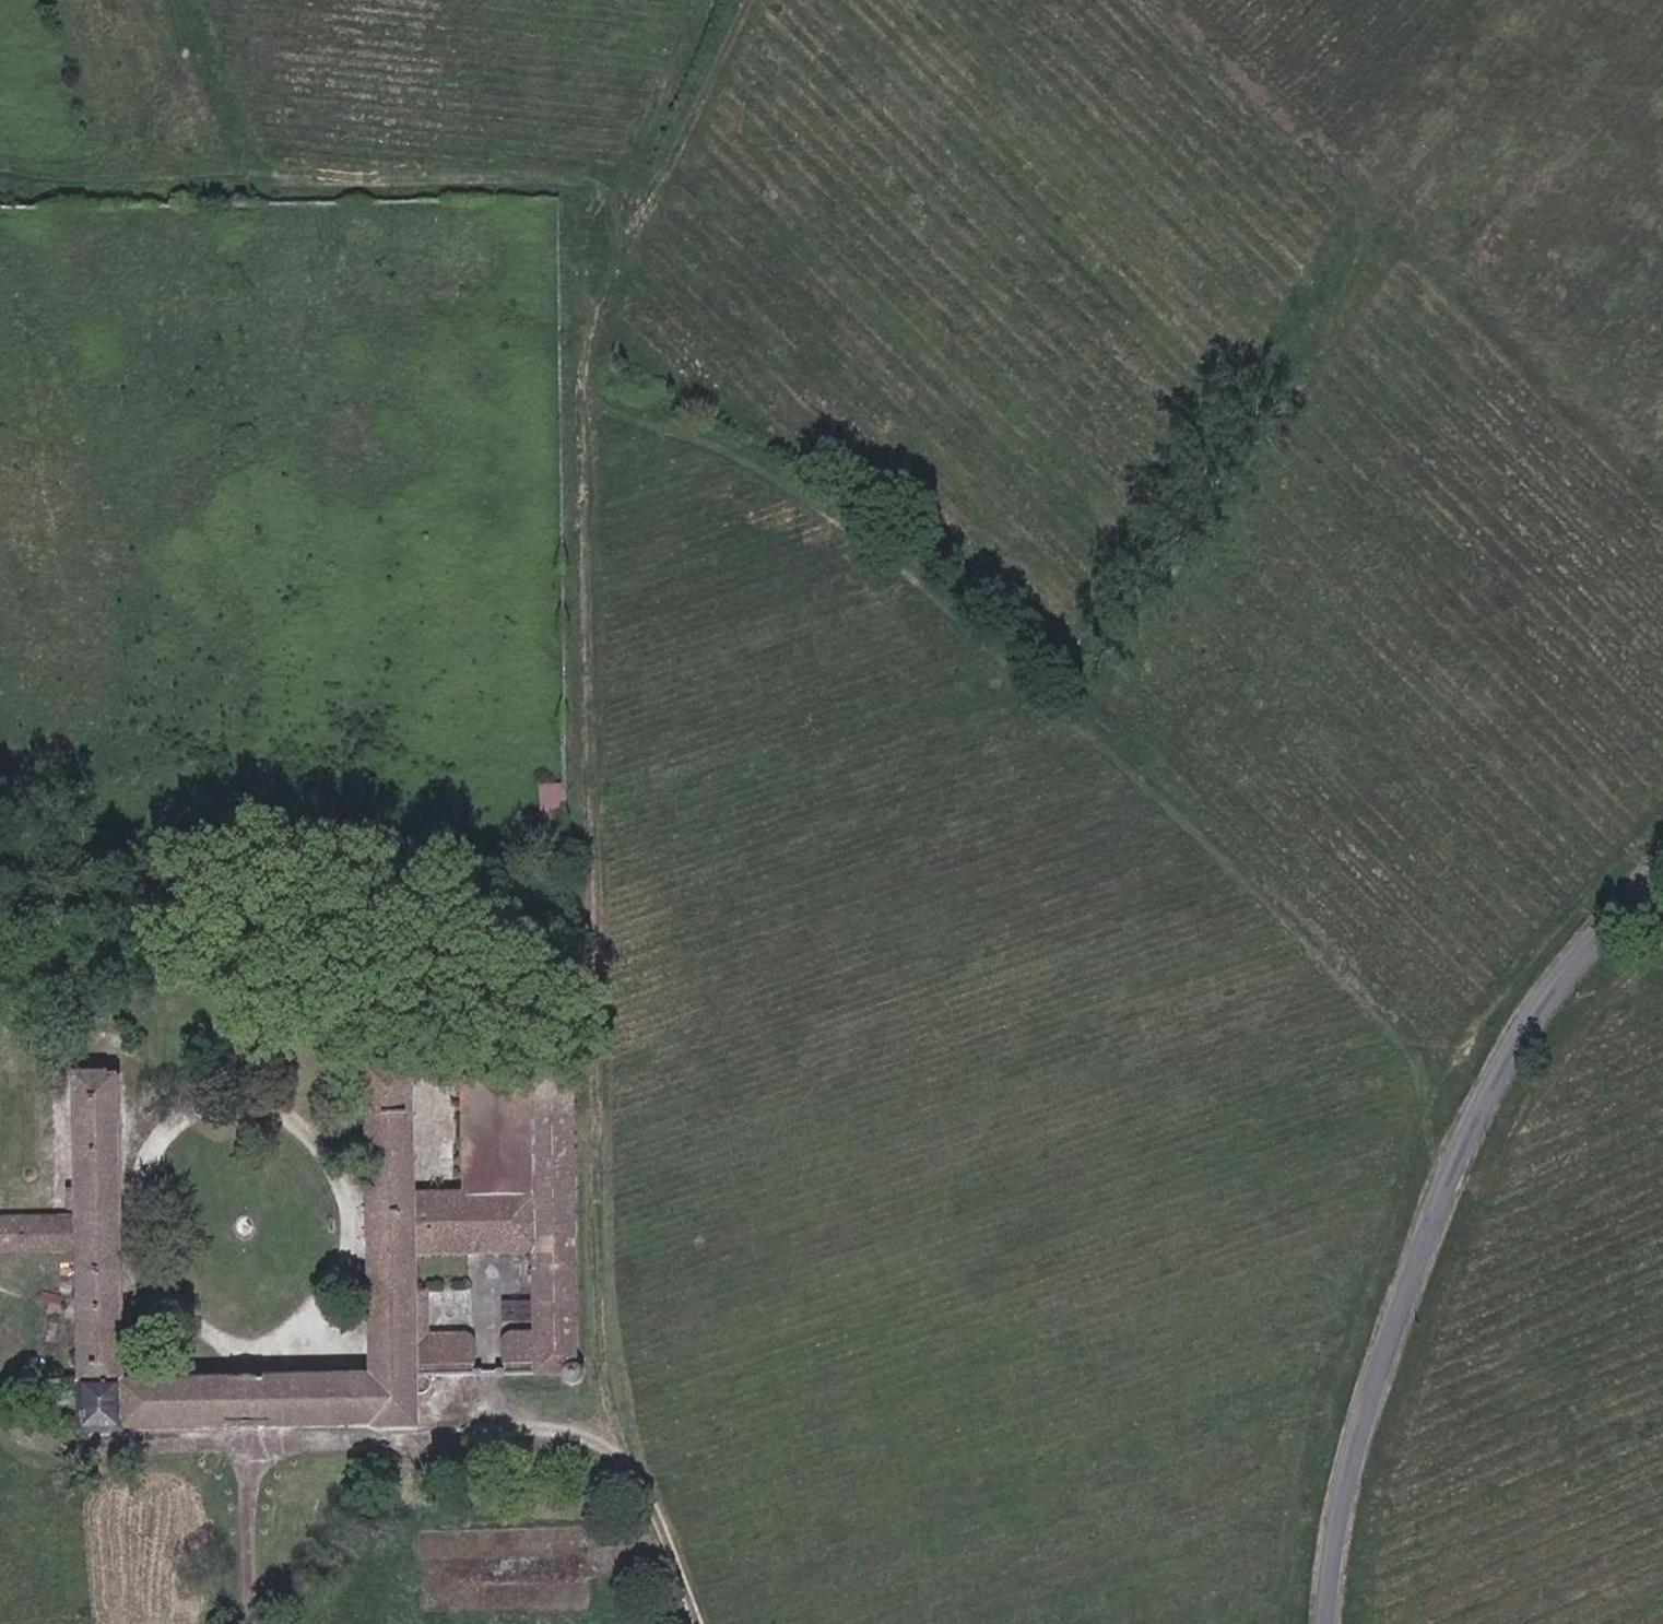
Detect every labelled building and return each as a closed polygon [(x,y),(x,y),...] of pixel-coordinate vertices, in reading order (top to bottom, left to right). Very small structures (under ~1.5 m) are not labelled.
[(184,204),(184,194),(170,194),(170,204),(184,204)] [(578,1362),(572,1063),(531,1063),(500,1064),(464,1064),(466,1190),(414,1192),(415,1255),(534,1253),(535,1302),(535,1320),(535,1331),(510,1332),(504,1335),(502,1339),(502,1375),(536,1374),(536,1376),(561,1376),(564,1382),(568,1384),(574,1385),(578,1384),(581,1382),(583,1379),(584,1370),(582,1365),(578,1362)] [(418,1428),(417,1393),(420,1394),(424,1394),(428,1392),(430,1389),(431,1381),(429,1376),(474,1375),(474,1339),(471,1335),(467,1333),(430,1334),(416,1334),(416,1289),(415,1255),(414,1192),(412,1066),(400,1066),(400,1064),(377,1065),(377,1067),(367,1067),(369,1208),(368,1209),(368,1241),(370,1242),(371,1376),(122,1382),(121,1215),(120,1215),(117,1071),(106,1071),(106,1069),(81,1069),(81,1072),(75,1072),(77,1189),(77,1211),(77,1217),(78,1251),(80,1431),(125,1431),(125,1430),(371,1425),(371,1429),(418,1428)] [(77,1211),(77,1189),(68,1189),(68,1211),(77,1211)] [(77,1217),(0,1218),(0,1252),(78,1251),(77,1217)] [(429,1288),(416,1289),(416,1334),(430,1334),(429,1288)] [(535,1320),(535,1302),(507,1302),(507,1320),(535,1320)]
